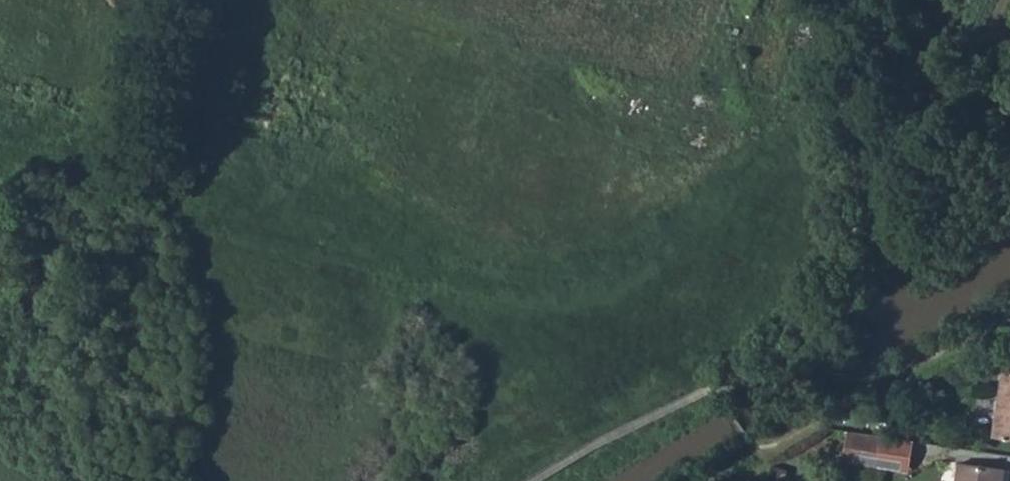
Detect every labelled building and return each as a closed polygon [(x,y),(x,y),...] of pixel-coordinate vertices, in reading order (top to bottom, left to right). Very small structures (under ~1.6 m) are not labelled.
[(1003,372),(993,435),(1009,437),(1009,373),(1003,372)] [(869,465),(873,434),(837,429),(832,461),(869,465)] [(1001,468),(958,462),(955,480),(999,480),(1001,468)]
